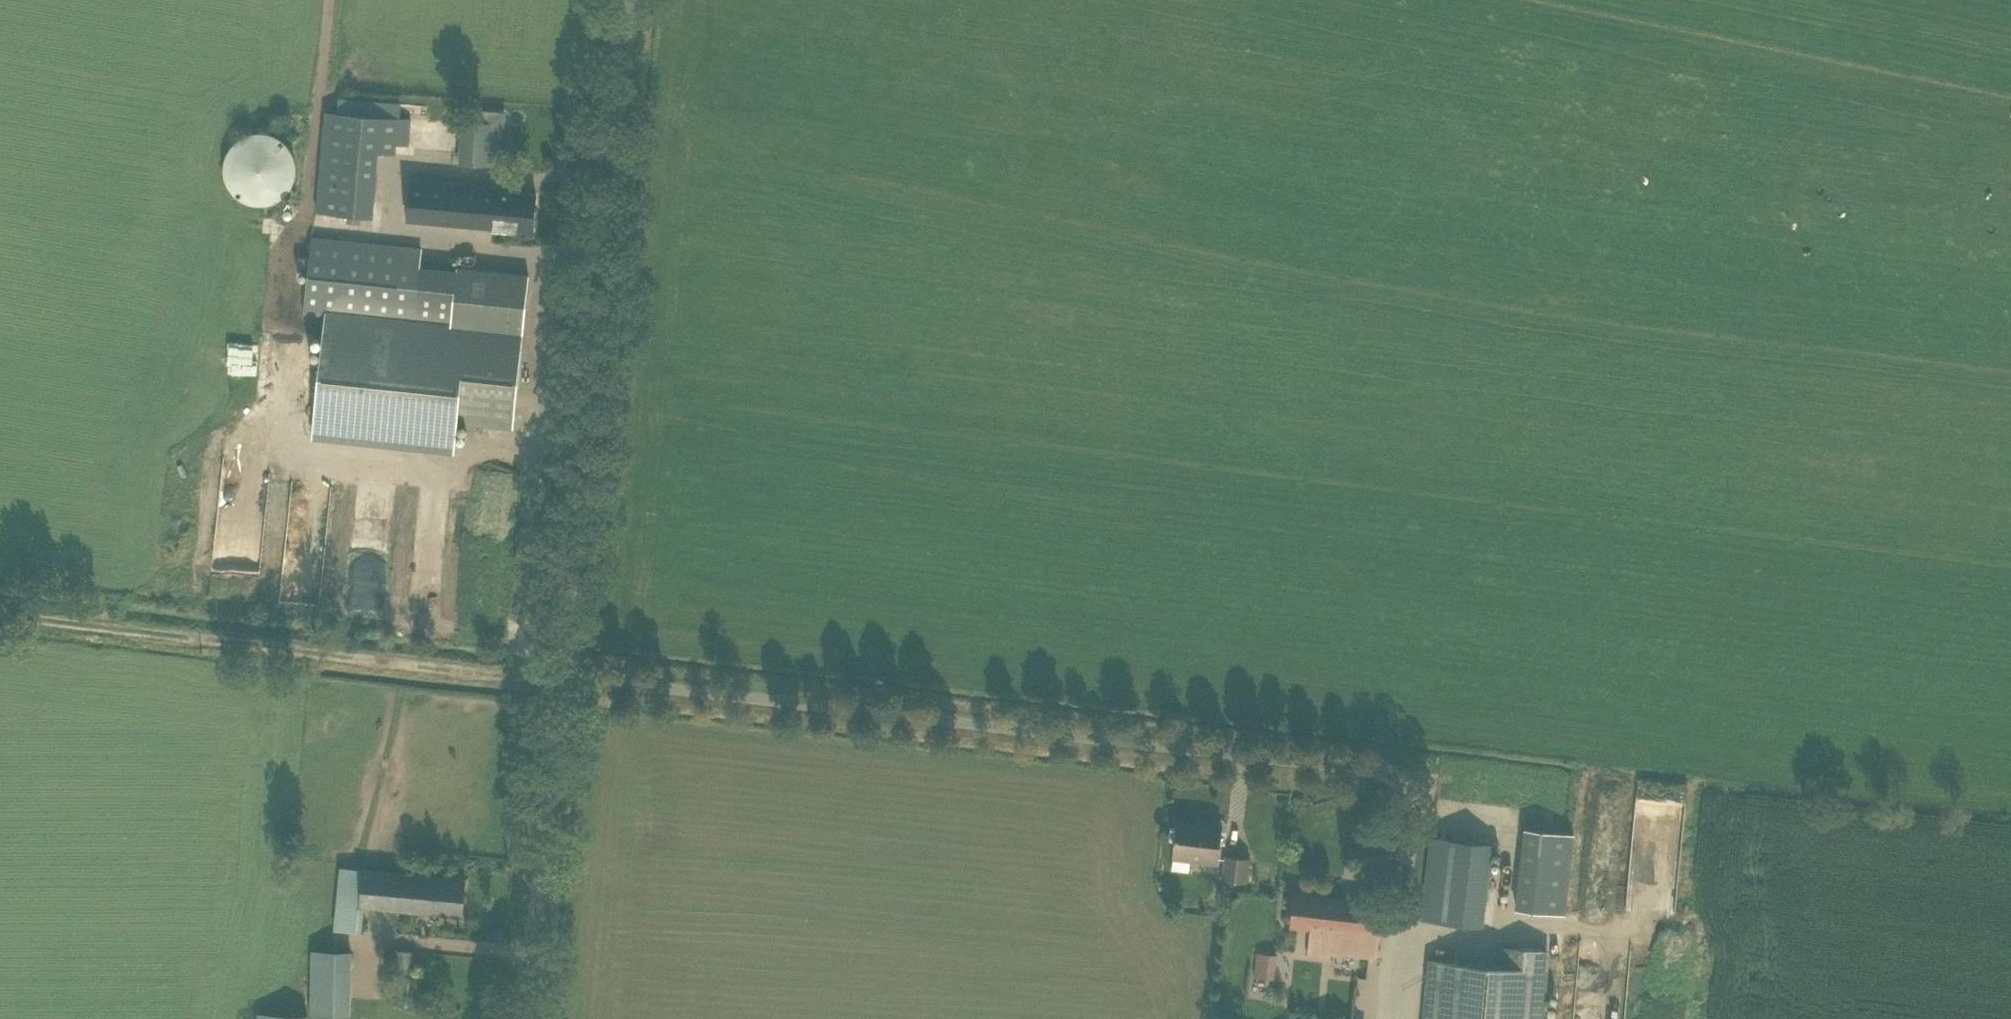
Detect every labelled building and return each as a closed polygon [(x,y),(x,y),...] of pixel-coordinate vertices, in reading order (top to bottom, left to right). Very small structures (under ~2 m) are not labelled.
[(488,164),(492,111),(474,110),(473,121),(462,120),(459,162),(488,164)] [(411,119),(325,112),(317,212),(374,217),(379,153),(397,154),(398,145),(409,146),(411,119)] [(234,137),(235,201),(291,201),(290,136),(234,137)] [(410,178),(407,219),(493,227),(533,231),(536,193),(498,190),(498,186),(478,184),(422,179),(410,178)] [(299,257),(297,269),(308,271),(304,311),(326,313),(313,434),(455,449),(458,419),(513,424),(529,276),(460,268),(454,322),(414,318),(420,264),(422,248),(312,236),(310,258),(299,257)] [(232,363),(258,364),(259,340),(233,339),(232,363)] [(462,699),(462,709),(471,710),(472,700),(462,699)] [(1687,780),(1639,777),(1629,905),(1676,909),(1687,780)] [(1203,825),(1177,822),(1173,856),(1217,862),(1221,823),(1203,821),(1203,825)] [(1526,826),(1518,907),(1569,912),(1577,831),(1526,826)] [(1479,924),(1488,843),(1431,837),(1422,918),(1479,924)] [(1250,857),(1226,855),(1223,878),(1247,881),(1250,857)] [(365,906),(463,915),(466,879),(340,867),(334,930),(363,932),(365,906)] [(1331,952),(1377,957),(1383,902),(1294,892),(1290,925),(1310,928),(1307,955),(1330,958),(1331,952)] [(1546,949),(1503,945),(1501,965),(1428,959),(1423,1018),(1540,1018),(1546,949)] [(353,998),(355,952),(311,950),(308,995),(353,998)] [(1267,975),(1278,975),(1279,951),(1258,950),(1257,971),(1251,971),(1250,996),(1266,997),(1267,975)] [(399,951),(397,971),(409,972),(409,971),(412,972),(415,953),(399,951)]
